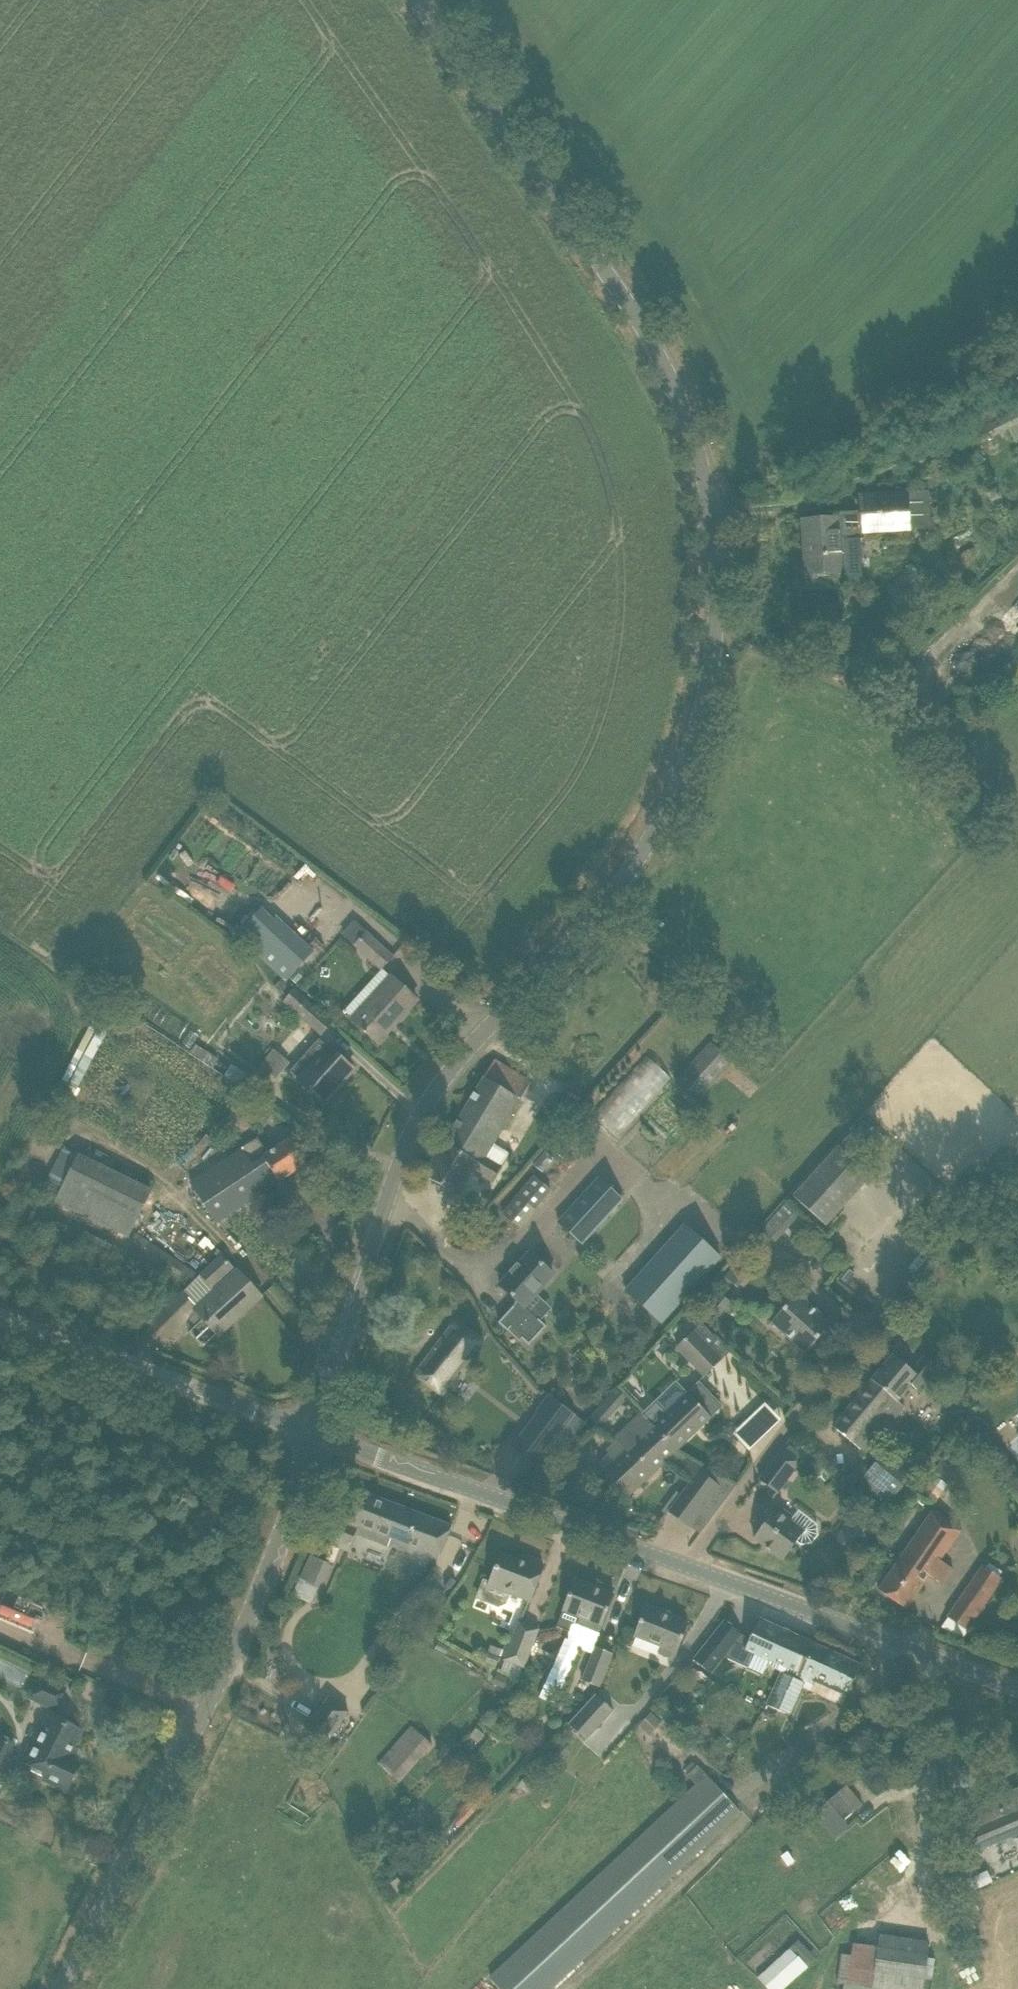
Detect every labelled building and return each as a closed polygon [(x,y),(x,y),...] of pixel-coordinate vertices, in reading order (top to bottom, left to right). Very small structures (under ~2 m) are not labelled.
[(862,494),(863,512),(847,513),(843,515),(842,518),(802,521),(805,574),(843,572),(859,571),(857,534),(862,534),(910,531),(907,491),(862,494)] [(248,947),(260,959),(283,980),(287,982),(314,952),(291,931),(276,917),(248,947)] [(344,935),(382,968),(392,957),(355,923),(344,935)] [(353,1019),(363,1029),(378,1043),(417,1000),(392,977),(353,1019)] [(284,1001),(321,1035),(332,1023),(295,989),(294,990),(284,1001)] [(673,1083),(697,1104),(733,1064),(710,1043),(673,1083)] [(353,1070),(339,1056),(328,1047),(313,1064),(304,1056),(290,1071),(299,1079),(299,1080),(309,1089),(324,1102),(353,1070)] [(260,1066),(277,1079),(291,1063),(274,1049),(261,1065),(260,1066)] [(646,1056),(590,1117),(617,1139),(670,1079),(646,1056)] [(485,1157),(531,1082),(494,1060),(425,1176),(458,1196),(473,1171),(492,1182),(501,1167),(485,1157)] [(214,1224),(308,1163),(297,1147),(291,1138),(268,1153),(258,1137),(242,1148),(188,1184),(203,1208),(214,1224)] [(793,1196),(826,1227),(872,1176),(838,1146),(793,1196)] [(129,1239),(153,1189),(80,1155),(63,1186),(56,1200),(54,1203),(129,1239)] [(514,1200),(502,1214),(520,1230),(522,1228),(531,1216),(552,1191),(534,1176),(514,1200)] [(558,1222),(582,1244),(622,1200),(599,1178),(558,1222)] [(753,1244),(762,1252),(782,1228),(773,1221),(753,1244)] [(624,1290),(662,1325),(723,1258),(684,1223),(624,1290)] [(304,1250),(292,1262),(300,1270),(312,1258),(304,1250)] [(517,1301),(498,1322),(507,1330),(510,1327),(529,1345),(546,1326),(525,1306),(537,1293),(554,1275),(545,1267),(530,1253),(500,1286),(517,1301)] [(198,1276),(212,1290),(236,1268),(222,1254),(203,1271),(198,1276)] [(196,1310),(218,1335),(261,1297),(238,1271),(196,1310)] [(771,1323),(805,1353),(832,1323),(798,1293),(771,1323)] [(718,1294),(707,1307),(719,1318),(731,1304),(718,1294)] [(415,1375),(442,1395),(482,1341),(455,1321),(415,1375)] [(675,1349),(703,1378),(722,1360),(694,1330),(675,1349)] [(834,1427),(865,1453),(878,1438),(905,1406),(898,1401),(912,1384),(918,1389),(937,1367),(924,1356),(912,1370),(893,1354),(872,1379),(873,1380),(834,1427)] [(602,1404),(612,1413),(626,1398),(615,1388),(602,1404)] [(626,1452),(604,1472),(628,1497),(711,1418),(697,1403),(688,1393),(667,1413),(656,1402),(643,1415),(642,1413),(614,1439),(626,1452)] [(538,1413),(513,1448),(537,1466),(549,1450),(575,1415),(550,1396),(537,1412),(538,1413)] [(587,1424),(575,1415),(549,1450),(561,1459),(587,1424)] [(888,1503),(912,1475),(884,1450),(866,1471),(859,1479),(888,1503)] [(759,1480),(777,1493),(799,1464),(781,1451),(759,1480)] [(699,1533),(737,1485),(704,1466),(670,1509),(699,1533)] [(917,1491),(935,1503),(948,1485),(930,1472),(917,1491)] [(379,1542),(389,1546),(391,1542),(439,1560),(445,1545),(452,1526),(352,1488),(334,1534),(353,1541),(357,1529),(381,1538),(379,1542)] [(755,1521),(763,1527),(754,1539),(783,1560),(796,1542),(801,1545),(811,1544),(818,1535),(816,1524),(812,1521),(804,1531),(790,1521),(793,1517),(770,1500),(755,1521)] [(940,1560),(962,1529),(934,1510),(890,1574),(878,1590),(906,1609),(929,1575),(943,1584),(953,1569),(940,1560)] [(837,1540),(850,1549),(864,1529),(851,1520),(837,1540)] [(483,1580),(476,1599),(498,1608),(506,1605),(510,1593),(530,1601),(543,1566),(527,1560),(525,1564),(501,1554),(490,1582),(483,1580)] [(313,1556),(303,1578),(315,1584),(325,1562),(313,1556)] [(947,1617),(967,1631),(1002,1579),(999,1577),(1002,1572),(988,1564),(985,1568),(983,1566),(947,1617)] [(580,1618),(577,1626),(599,1634),(607,1613),(614,1594),(575,1579),(563,1611),(580,1618)] [(437,1588),(422,1601),(431,1612),(446,1599),(437,1588)] [(657,1656),(674,1661),(688,1623),(646,1606),(634,1636),(661,1647),(657,1656)] [(861,1665),(843,1657),(814,1644),(759,1619),(745,1649),(771,1661),(768,1666),(783,1672),(767,1705),(779,1710),(790,1715),(805,1683),(813,1687),(815,1681),(847,1696),(861,1665)] [(504,1659),(523,1666),(537,1629),(519,1622),(504,1659)] [(693,1659),(711,1674),(731,1649),(713,1634),(693,1659)] [(583,1681),(599,1687),(612,1654),(596,1647),(583,1681)] [(22,1685),(29,1669),(0,1657),(0,1677),(22,1685)] [(497,1674),(493,1685),(504,1688),(507,1678),(497,1674)] [(32,1700),(56,1711),(66,1689),(42,1678),(32,1700)] [(568,1725),(587,1741),(613,1712),(595,1695),(568,1725)] [(304,1733),(320,1745),(325,1748),(349,1712),(329,1698),(304,1733)] [(649,1714),(637,1727),(647,1736),(659,1723),(649,1714)] [(44,1780),(66,1791),(79,1764),(73,1761),(77,1751),(74,1749),(82,1731),(49,1716),(33,1750),(28,1748),(22,1761),(48,1774),(44,1780)] [(511,1722),(507,1727),(508,1733),(513,1737),(519,1736),(523,1731),(522,1725),(517,1721),(511,1722)] [(378,1764),(400,1783),(434,1745),(411,1727),(378,1764)] [(2,1773),(16,1744),(0,1737),(0,1772),(2,1773)] [(950,1750),(940,1751),(941,1762),(951,1761),(950,1750)] [(798,1760),(789,1770),(797,1778),(807,1769),(798,1760)] [(841,1782),(822,1761),(792,1789),(811,1810),(841,1782)] [(501,1988),(551,1988),(739,1812),(705,1775),(697,1766),(697,1767),(692,1763),(685,1770),(689,1774),(687,1776),(695,1784),(490,1977),(501,1988)] [(527,1776),(519,1784),(527,1791),(534,1783),(527,1776)] [(966,1810),(973,1826),(966,1829),(975,1851),(1017,1834),(1017,1788),(966,1810)] [(843,1822),(852,1814),(837,1796),(828,1804),(843,1822)] [(458,1797),(443,1817),(458,1827),(473,1807),(458,1797)] [(965,1858),(952,1857),(951,1867),(964,1868),(965,1858)] [(843,1988),(920,1988),(922,1979),(932,1981),(934,1960),(925,1959),(927,1943),(879,1935),(877,1947),(853,1944),(851,1954),(846,1953),(842,1953),(842,1954),(841,1954),(837,1984),(844,1985),(843,1988)] [(773,1964),(791,1983),(808,1968),(807,1967),(815,1959),(800,1943),(791,1951),(789,1950),(773,1964)]
